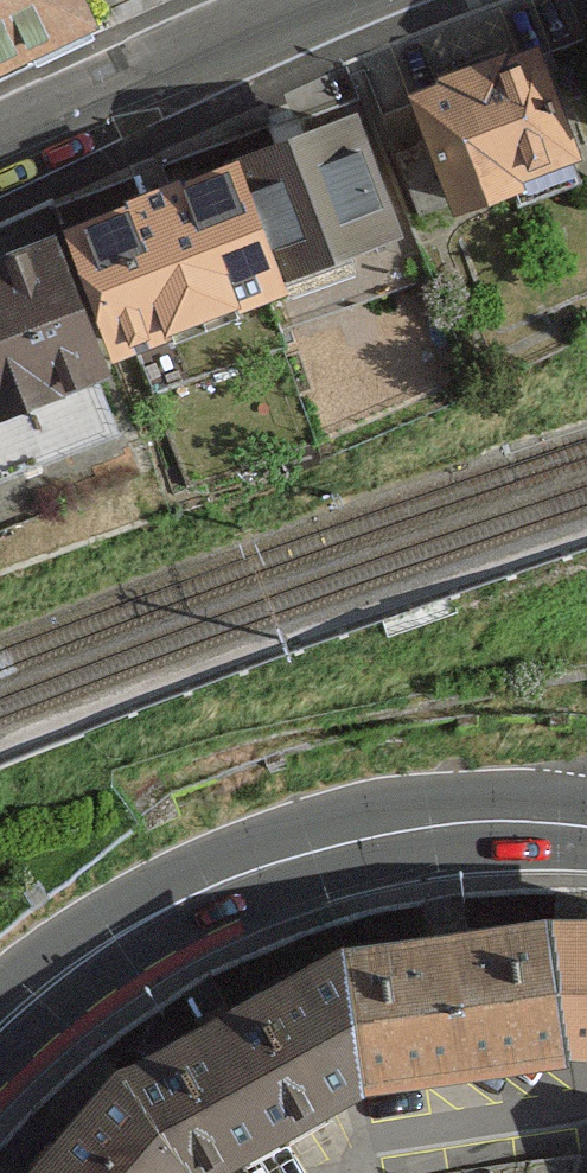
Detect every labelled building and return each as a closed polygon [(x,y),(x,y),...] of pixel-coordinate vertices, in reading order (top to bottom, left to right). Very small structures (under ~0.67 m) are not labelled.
[(98,29),(85,0),(0,0),(0,78),(98,29)] [(585,170),(537,44),(416,90),(463,216),(585,170)] [(411,232),(354,97),(236,147),(293,282),(411,232)] [(293,282),(236,147),(70,216),(127,351),(293,282)] [(118,364),(60,223),(0,248),(0,412),(118,364)] [(11,1172),(185,1172),(196,1161),(359,1072),(568,1028),(586,1029),(586,892),(558,891),(340,924),(111,1051),(11,1172)]
